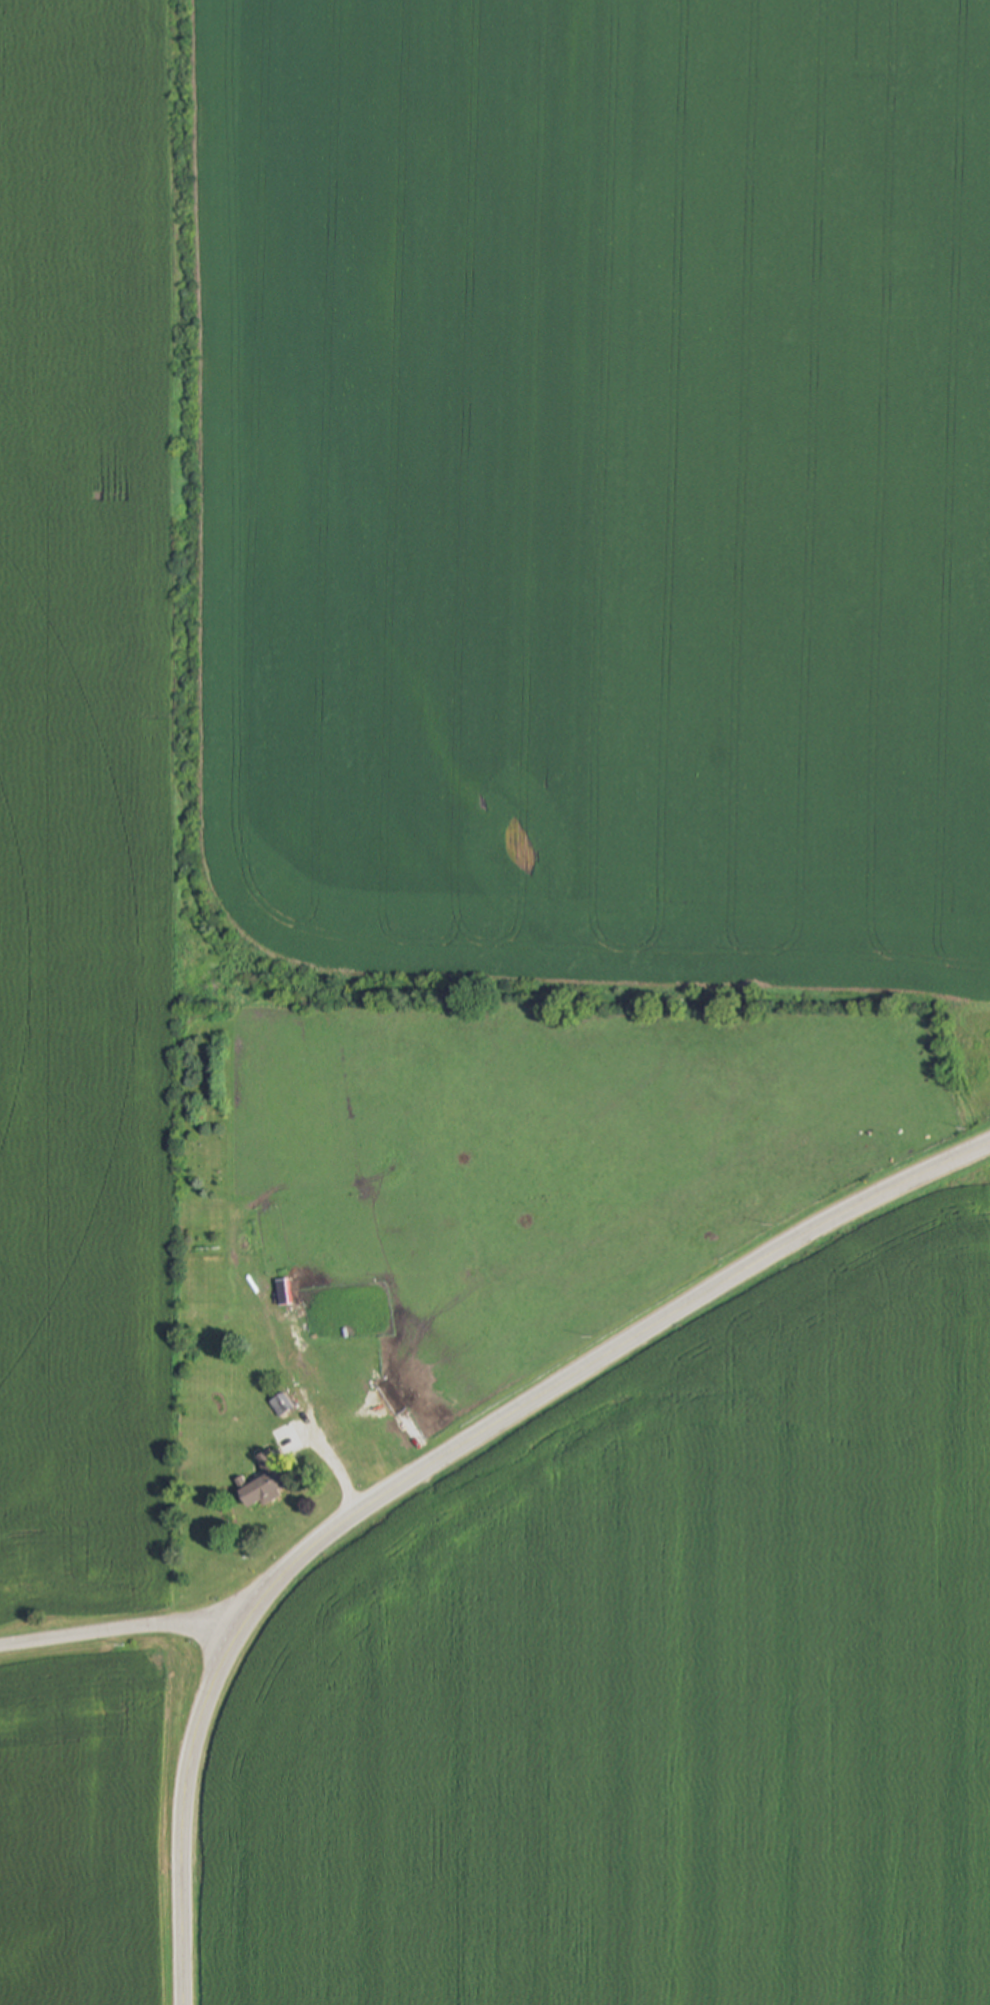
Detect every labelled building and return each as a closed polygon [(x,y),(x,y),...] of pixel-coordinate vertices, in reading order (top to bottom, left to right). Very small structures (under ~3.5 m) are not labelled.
[(277,1282),(279,1307),(289,1306),(286,1281),(277,1282)] [(270,1403),(279,1418),(293,1409),(284,1394),(270,1403)] [(266,1475),(239,1492),(252,1512),(280,1495),(278,1493),(290,1486),(268,1451),(255,1458),(266,1475)]
